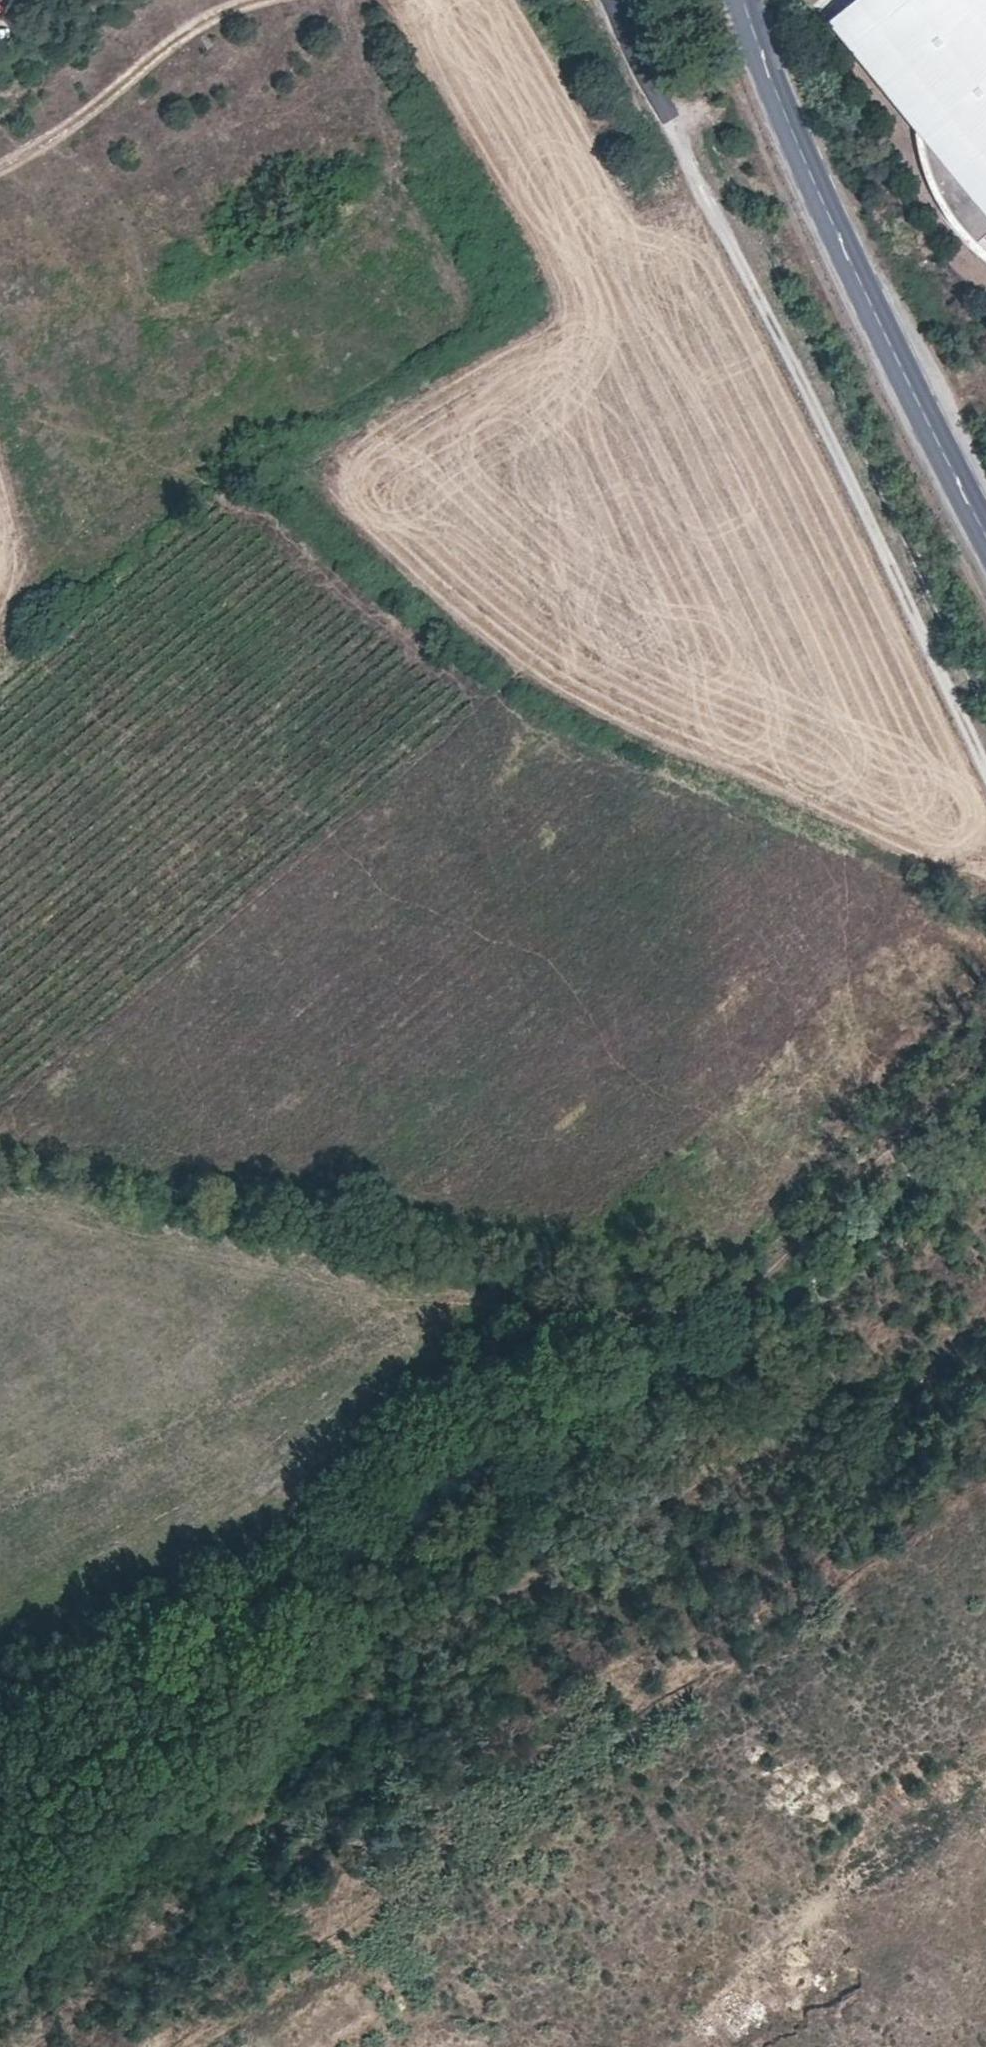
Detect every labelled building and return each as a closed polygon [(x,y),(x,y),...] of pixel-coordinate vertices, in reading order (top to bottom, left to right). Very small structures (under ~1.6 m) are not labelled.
[(827,26),(912,129),(917,160),(924,186),(938,213),(955,234),(973,252),(985,261),(985,0),(814,0),(809,4),(827,26)]
